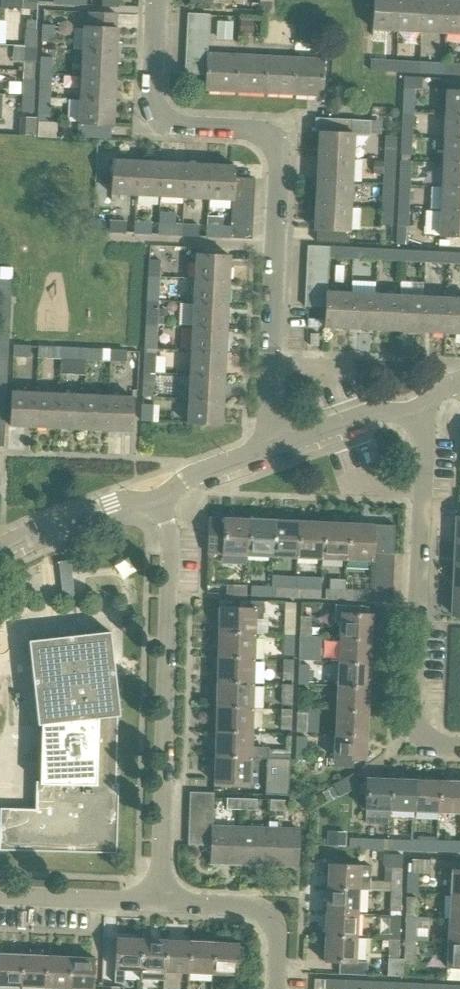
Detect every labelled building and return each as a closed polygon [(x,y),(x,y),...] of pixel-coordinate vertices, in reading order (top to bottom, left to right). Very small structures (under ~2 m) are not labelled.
[(4,8),(19,9),(20,0),(0,0),(0,8),(4,8)] [(19,9),(37,10),(38,0),(20,0),(19,9)] [(396,31),(398,0),(373,0),(371,29),(396,31)] [(422,32),(423,0),(398,0),(396,31),(422,32)] [(422,32),(446,33),(447,0),(423,0),(422,32)] [(446,33),(459,34),(459,0),(447,0),(446,33)] [(81,52),(115,53),(116,30),(115,30),(115,15),(88,14),(87,28),(82,28),(81,52)] [(187,26),(207,27),(208,14),(187,14),(187,26)] [(28,20),(27,29),(37,30),(38,21),(28,20)] [(216,40),(232,41),(233,24),(217,23),(216,40)] [(42,24),(41,41),(52,42),(53,25),(42,24)] [(207,27),(187,26),(186,38),(207,39),(207,27)] [(26,29),(25,48),(36,49),(37,30),(27,29),(26,29)] [(36,49),(25,48),(24,63),(35,63),(36,49)] [(185,62),(205,63),(206,51),(186,50),(185,62)] [(115,53),(81,52),(80,74),(114,76),(115,53)] [(206,91),(236,92),(238,55),(208,54),(206,91)] [(236,92),(266,94),(268,56),(238,55),(236,92)] [(266,94),(295,95),(297,58),(268,56),(266,94)] [(41,57),(40,72),(51,73),(52,57),(41,57)] [(297,58),(295,95),(320,96),(322,59),(297,58)] [(370,70),(388,71),(388,60),(371,59),(370,70)] [(395,71),(412,72),(413,61),(395,60),(395,71)] [(205,63),(185,62),(185,74),(205,75),(205,63)] [(419,72),(436,73),(437,62),(419,62),(419,72)] [(459,75),(459,64),(444,63),(443,73),(459,75)] [(51,73),(40,72),(39,90),(50,90),(51,73)] [(79,101),(112,103),(114,76),(80,74),(79,101)] [(23,78),(22,97),(34,98),(35,79),(23,78)] [(414,89),(404,89),(403,105),(414,106),(414,89)] [(444,115),(459,115),(459,91),(445,90),(444,115)] [(34,98),(22,97),(21,112),(33,112),(34,98)] [(79,125),(110,127),(111,127),(112,103),(79,101),(77,125),(79,125)] [(38,105),(38,122),(49,123),(49,106),(38,105)] [(412,130),(413,113),(403,113),(402,130),(412,130)] [(444,115),(443,139),(459,140),(459,115),(444,115)] [(316,158),(352,160),(353,133),(369,133),(369,120),(320,118),(315,118),(315,132),(317,132),(316,158)] [(110,127),(79,125),(78,137),(100,139),(109,139),(110,127)] [(385,153),(396,153),(396,136),(386,135),(385,153)] [(411,154),(412,137),(402,137),(401,154),(411,154)] [(443,139),(442,163),(459,164),(459,140),(443,139)] [(315,182),(351,183),(352,160),(316,158),(315,182)] [(384,177),(394,178),(395,160),(384,160),(384,177)] [(110,195),(134,196),(136,162),(112,161),(110,195)] [(410,179),(411,162),(400,161),(400,178),(410,179)] [(134,196),(159,197),(160,164),(136,162),(134,196)] [(442,163),(440,188),(459,188),(459,164),(442,163)] [(159,197),(185,199),(187,165),(160,164),(159,197)] [(187,165),(185,199),(208,200),(210,166),(187,165)] [(231,201),(232,191),(232,179),(233,167),(210,166),(208,200),(231,201)] [(232,191),(252,192),(253,180),(232,179),(232,191)] [(314,205),(350,207),(351,183),(315,182),(314,205)] [(382,201),(393,201),(394,184),(383,183),(382,201)] [(409,203),(410,186),(399,186),(399,203),(409,203)] [(440,188),(439,212),(459,213),(459,188),(440,188)] [(231,203),(252,204),(252,192),(232,191),(231,201),(231,203)] [(230,215),(251,217),(252,204),(231,203),(230,215)] [(314,205),(313,228),(317,228),(316,241),(348,242),(350,207),(314,205)] [(422,205),(424,226),(432,226),(431,205),(422,205)] [(381,225),(392,226),(393,208),(382,208),(381,225)] [(408,227),(409,210),(398,210),(397,227),(408,227)] [(439,212),(438,236),(459,237),(459,213),(439,212)] [(230,228),(250,229),(251,217),(230,215),(230,228)] [(109,232),(125,233),(126,222),(109,221),(109,232)] [(134,233),(150,234),(151,223),(134,222),(134,233)] [(158,234),(174,235),(175,224),(158,223),(158,234)] [(182,236),(199,236),(199,225),(183,224),(182,236)] [(205,237),(222,237),(222,226),(206,225),(205,237)] [(230,228),(229,238),(250,238),(250,229),(230,228)] [(307,258),(327,259),(328,247),(307,246),(307,258)] [(336,246),(335,257),(353,258),(354,247),(336,246)] [(359,248),(359,259),(377,260),(377,249),(359,248)] [(384,249),(383,260),(401,261),(401,250),(384,249)] [(181,250),(181,272),(190,272),(190,250),(181,250)] [(408,250),(407,261),(425,262),(426,251),(408,250)] [(432,262),(450,263),(450,252),(432,251),(432,262)] [(193,281),(228,283),(229,256),(194,255),(193,281)] [(306,270),(327,271),(327,259),(307,258),(306,270)] [(149,259),(148,276),(160,276),(160,260),(149,259)] [(305,282),(326,283),(327,271),(306,270),(305,282)] [(11,296),(11,279),(0,279),(0,283),(0,296),(11,296)] [(192,305),(226,306),(228,283),(193,281),(192,305)] [(305,282),(305,294),(325,295),(326,291),(326,283),(305,282)] [(148,283),(147,300),(158,300),(159,284),(148,283)] [(325,295),(325,307),(324,327),(350,328),(352,293),(326,291),(325,295)] [(376,294),(352,293),(350,328),(374,329),(376,294)] [(304,306),(325,307),(325,295),(305,294),(304,306)] [(376,294),(374,329),(397,330),(399,295),(376,294)] [(397,330),(422,332),(424,296),(399,295),(397,330)] [(424,296),(422,332),(445,333),(447,297),(424,296)] [(445,333),(459,334),(459,298),(447,297),(445,333)] [(191,327),(225,329),(226,306),(192,305),(191,327)] [(147,306),(146,325),(157,326),(158,307),(147,306)] [(9,329),(10,316),(0,316),(0,329),(9,329)] [(185,343),(186,322),(176,322),(176,343),(185,343)] [(190,351),(224,353),(225,329),(191,327),(190,351)] [(0,329),(0,345),(8,345),(9,329),(0,329)] [(145,348),(156,349),(157,332),(146,331),(145,348)] [(13,356),(30,357),(30,345),(13,345),(13,356)] [(37,357),(54,358),(55,347),(38,346),(37,357)] [(62,358),(78,359),(79,348),(62,347),(62,358)] [(86,359),(102,360),(103,349),(86,348),(86,359)] [(109,360),(126,361),(127,350),(110,349),(109,360)] [(189,375),(223,376),(224,353),(190,351),(189,375)] [(144,355),(143,372),(155,373),(156,356),(144,355)] [(223,376),(189,375),(187,399),(222,401),(223,376)] [(143,379),(142,396),(153,397),(154,379),(143,379)] [(9,426),(34,428),(35,393),(11,392),(9,426)] [(35,393),(34,428),(58,429),(60,394),(35,393)] [(60,394),(58,429),(82,430),(84,396),(60,394)] [(173,395),(172,415),(183,415),(183,396),(173,395)] [(107,397),(84,396),(82,430),(106,431),(107,397)] [(107,397),(106,431),(130,432),(132,398),(107,397)] [(222,401),(187,399),(186,424),(221,426),(222,401)] [(141,422),(152,422),(153,404),(142,404),(141,422)] [(207,556),(246,558),(248,520),(209,518),(207,556)] [(248,520),(246,558),(271,559),(272,521),(248,520)] [(272,521),(271,559),(296,560),(297,522),(272,521)] [(297,522),(296,560),(321,561),(323,523),(297,522)] [(347,524),(323,523),(321,561),(346,562),(347,524)] [(372,525),(347,524),(346,562),(371,563),(371,545),(372,525)] [(372,525),(371,545),(393,546),(394,526),(372,525)] [(371,545),(371,563),(371,564),(393,565),(393,546),(371,545)] [(71,560),(59,561),(63,597),(74,596),(71,560)] [(371,564),(370,584),(392,585),(393,565),(371,564)] [(226,595),(247,596),(248,585),(227,584),(226,595)] [(370,584),(369,590),(369,601),(391,602),(392,585),(370,584)] [(251,596),(272,597),(272,586),(251,585),(251,596)] [(275,597),(296,598),(297,587),(276,586),(275,597)] [(300,598),(321,599),(321,588),(301,587),(300,598)] [(325,599),(346,600),(346,589),(325,588),(325,599)] [(350,600),(369,601),(369,590),(350,590),(350,600)] [(217,635),(253,636),(253,620),(263,620),(264,602),(251,601),(251,611),(218,610),(217,635)] [(338,640),(369,642),(370,616),(364,616),(365,608),(334,607),(334,625),(339,625),(338,640)] [(285,630),(295,631),(296,610),(285,610),(285,630)] [(301,616),(300,636),(311,637),(312,617),(301,616)] [(30,764),(40,764),(39,781),(36,781),(35,809),(0,808),(0,849),(116,853),(118,783),(115,783),(117,716),(119,716),(110,631),(28,640),(37,725),(41,725),(40,752),(30,752),(30,764)] [(216,660),(252,661),(253,636),(217,635),(216,660)] [(284,655),(294,655),(295,635),(284,635),(284,655)] [(300,640),(299,660),(310,660),(311,641),(300,640)] [(338,640),(337,663),(368,665),(369,642),(338,640)] [(283,680),(293,680),(294,660),(283,659),(283,680)] [(215,684),(251,686),(252,661),(216,660),(215,684)] [(336,688),(367,689),(368,665),(337,663),(336,688)] [(299,664),(298,684),(309,684),(310,664),(299,664)] [(215,684),(214,708),(251,710),(251,686),(215,684)] [(282,705),(292,705),(293,684),(282,684),(282,705)] [(298,688),(297,708),(308,708),(309,688),(298,688)] [(336,688),(335,712),(366,713),(367,689),(336,688)] [(251,710),(214,708),(214,734),(250,735),(251,710)] [(281,729),(291,730),(292,709),(281,709),(281,729)] [(297,712),(297,732),(307,732),(308,713),(297,712)] [(335,712),(334,735),(365,736),(366,713),(335,712)] [(213,759),(249,760),(249,758),(269,758),(269,747),(249,746),(250,735),(214,734),(213,759)] [(365,736),(334,735),(333,758),(333,760),(335,760),(364,761),(365,736)] [(296,756),(307,756),(307,737),(296,736),(296,756)] [(269,758),(290,759),(291,749),(270,749),(269,758)] [(249,760),(213,759),(212,784),(248,785),(249,760)] [(266,794),(290,795),(291,760),(280,759),(279,782),(266,782),(266,794)] [(364,811),(389,812),(390,780),(365,779),(364,811)] [(389,812),(413,813),(414,781),(390,780),(389,812)] [(413,813),(436,814),(438,782),(414,781),(413,813)] [(436,814),(459,815),(459,783),(438,782),(436,814)] [(189,808),(211,808),(212,795),(190,794),(189,808)] [(227,809),(240,809),(240,798),(227,798),(227,809)] [(240,798),(240,809),(257,810),(258,799),(240,798)] [(270,810),(285,810),(286,800),(271,799),(270,810)] [(189,821),(211,822),(211,808),(189,808),(189,821)] [(188,835),(210,835),(211,828),(211,822),(189,821),(188,835)] [(267,830),(266,868),(294,869),(295,831),(281,830),(281,821),(270,821),(269,830),(267,830)] [(209,866),(238,867),(239,829),(211,828),(210,835),(210,848),(209,866)] [(239,829),(238,867),(266,868),(267,830),(239,829)] [(328,833),(327,846),(345,847),(346,834),(328,833)] [(210,835),(188,835),(188,848),(210,848),(210,835)] [(347,848),(384,850),(385,839),(347,838),(347,848)] [(389,850),(411,851),(412,840),(389,839),(389,850)] [(412,840),(411,851),(437,852),(437,841),(412,840)] [(459,852),(459,842),(441,841),(441,852),(459,852)] [(426,867),(428,855),(407,851),(405,863),(426,867)] [(403,855),(393,855),(393,867),(403,867),(403,855)] [(391,891),(391,887),(391,883),(370,882),(371,866),(327,864),(326,889),(357,890),(381,891),(391,891)] [(403,867),(393,867),(392,867),(391,883),(391,887),(402,887),(403,867)] [(459,894),(459,872),(449,872),(448,894),(459,894)] [(407,893),(418,893),(418,873),(411,873),(408,873),(407,893)] [(325,912),(356,913),(357,890),(326,889),(325,912)] [(402,892),(391,891),(390,911),(401,911),(402,892)] [(459,919),(459,894),(448,894),(447,918),(459,919)] [(407,897),(406,917),(417,917),(418,897),(407,897)] [(325,912),(324,936),(356,937),(356,913),(325,912)] [(389,935),(400,935),(401,915),(390,915),(389,935)] [(459,944),(459,919),(447,918),(446,943),(459,944)] [(405,940),(416,941),(417,922),(406,921),(405,940)] [(356,937),(324,936),(323,964),(339,964),(338,974),(366,976),(367,965),(354,965),(356,937)] [(139,972),(140,940),(116,939),(114,984),(125,985),(125,972),(139,972)] [(389,959),(400,959),(400,939),(389,939),(389,959)] [(139,972),(163,973),(165,942),(140,940),(139,972)] [(163,973),(188,975),(189,943),(165,942),(163,973)] [(189,943),(188,975),(211,976),(213,944),(189,943)] [(446,943),(445,969),(459,969),(459,944),(446,943)] [(213,944),(211,976),(236,977),(237,945),(213,944)] [(404,964),(415,965),(416,945),(405,945),(404,964)] [(240,961),(256,962),(256,947),(241,947),(240,961)] [(19,987),(21,956),(0,955),(0,986),(19,987)] [(44,957),(21,956),(19,987),(43,988),(44,957)] [(44,957),(43,988),(53,988),(67,988),(68,958),(44,957)] [(67,988),(92,988),(94,959),(68,958),(67,988)] [(344,981),(325,980),(325,988),(344,988),(344,981)]
